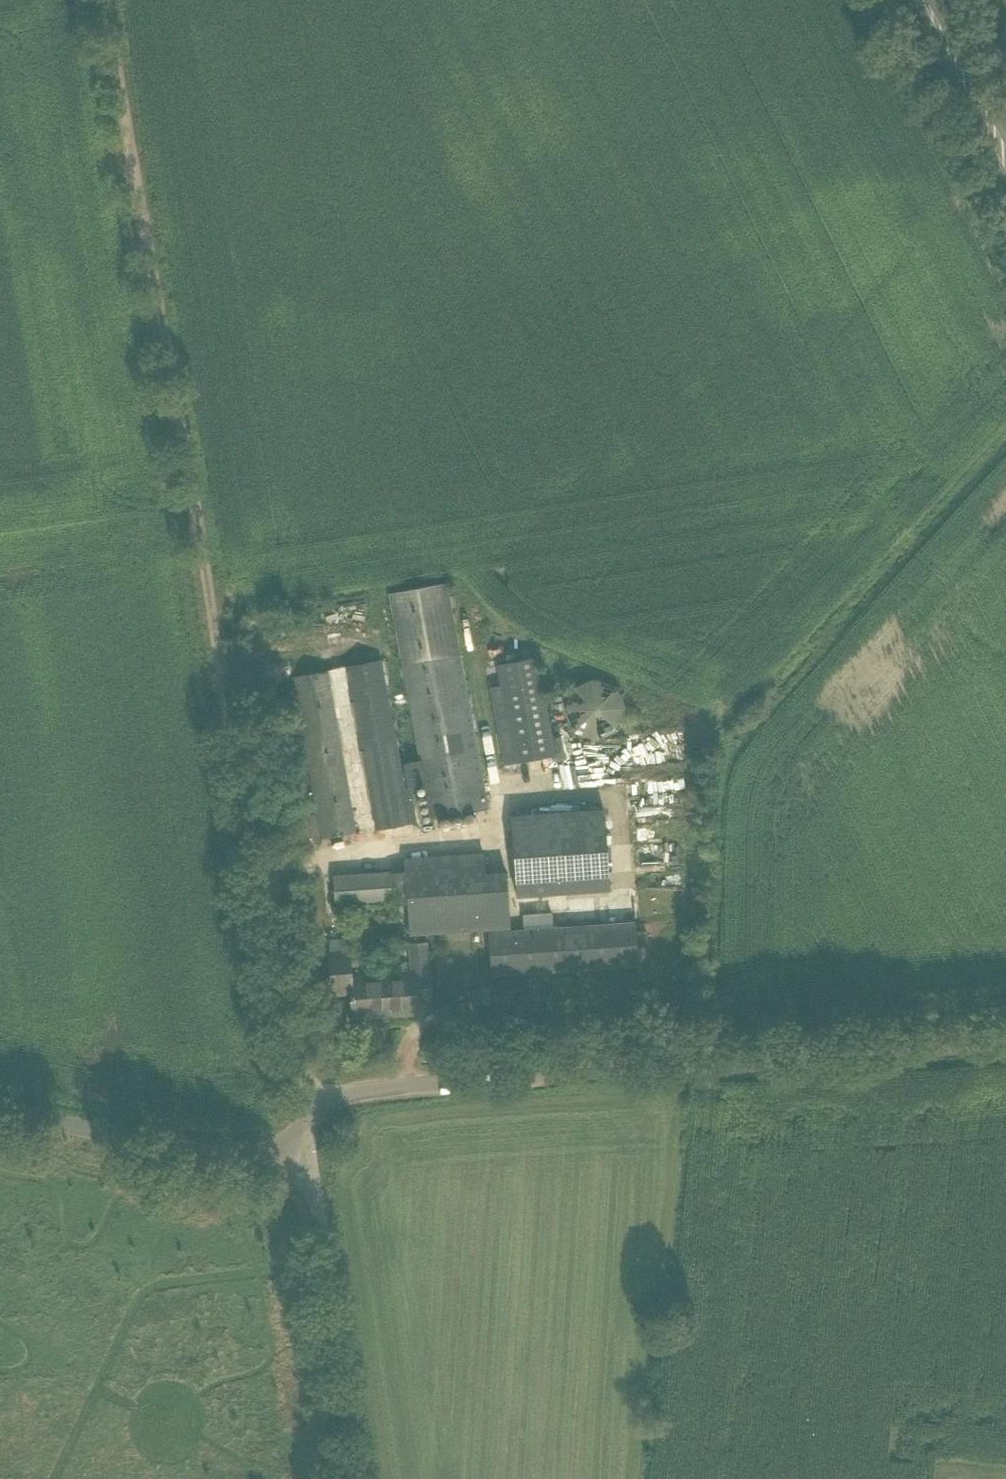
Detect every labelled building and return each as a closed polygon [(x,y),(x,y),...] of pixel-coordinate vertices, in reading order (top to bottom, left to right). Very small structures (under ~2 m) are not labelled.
[(431,820),(488,809),(446,583),(387,594),(418,760),(403,763),(408,786),(424,783),(431,820)] [(556,755),(538,658),(496,665),(500,685),(489,687),(503,765),(556,755)] [(347,665),(370,795),(358,797),(365,832),(411,823),(382,659),(347,665)] [(355,833),(340,744),(350,742),(348,730),(338,732),(327,671),(294,677),(322,839),(355,833)] [(622,724),(604,675),(559,691),(577,740),(622,724)] [(516,897),(610,890),(604,808),(510,815),(516,897)] [(333,877),(335,905),(407,900),(409,935),(488,930),(491,977),(638,966),(637,948),(649,947),(648,930),(636,931),(635,922),(511,931),(506,871),(485,873),(484,852),(404,858),(405,872),(333,877)] [(332,993),(351,992),(352,983),(348,938),(328,940),(332,993)] [(379,981),(352,983),(351,992),(353,1018),(416,1014),(415,1003),(432,1002),(430,971),(428,971),(426,942),(410,943),(412,972),(394,973),(394,974),(378,976),(378,977),(379,977),(379,981)]
